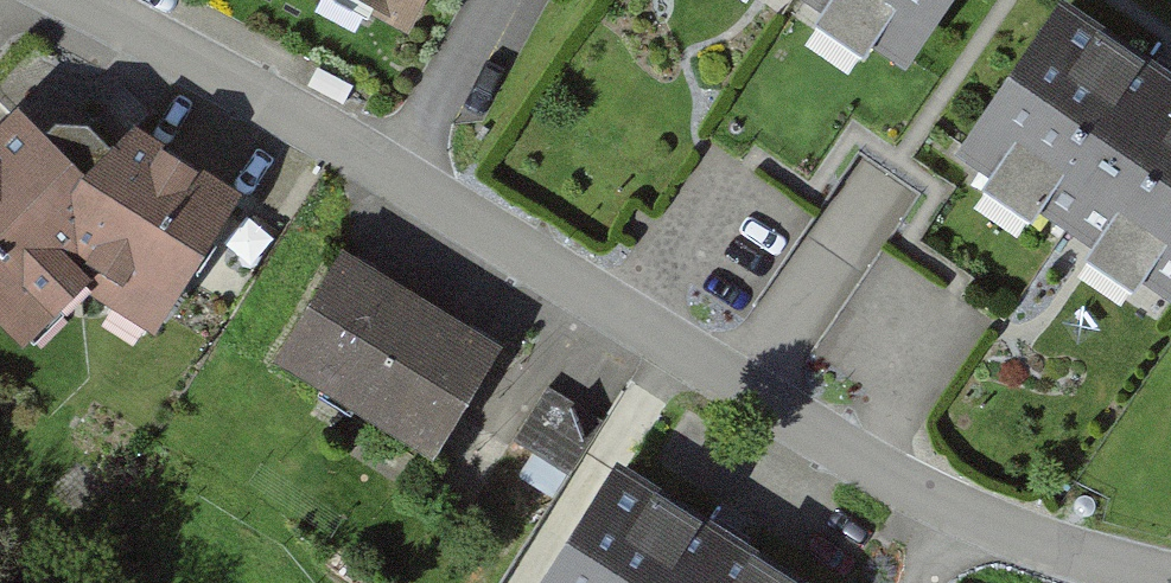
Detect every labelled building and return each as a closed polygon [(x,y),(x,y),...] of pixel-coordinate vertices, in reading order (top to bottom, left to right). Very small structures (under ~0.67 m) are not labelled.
[(409,45),(433,0),(325,0),(409,45)] [(905,84),(963,0),(782,0),(905,84)] [(1064,12),(956,170),(1170,316),(1170,85),(1064,12)] [(18,118),(0,136),(0,311),(30,341),(76,290),(152,333),(236,196),(135,133),(82,180),(18,118)] [(426,290),(346,240),(276,351),(356,402),(426,290)] [(356,402),(436,452),(506,340),(426,290),(356,402)] [(552,387),(519,439),(572,473),(606,421),(552,387)] [(616,455),(536,582),(822,582),(616,455)]
